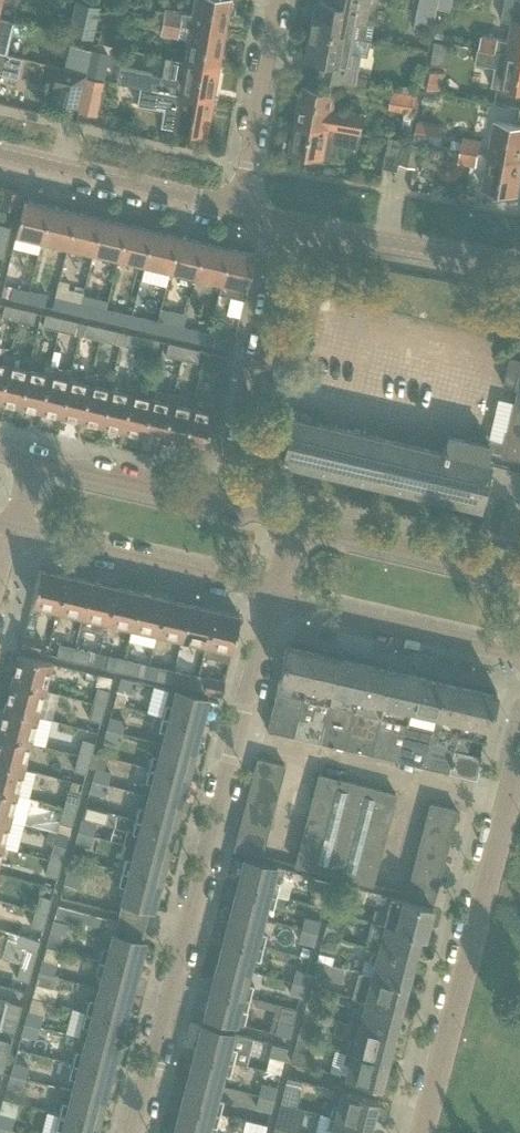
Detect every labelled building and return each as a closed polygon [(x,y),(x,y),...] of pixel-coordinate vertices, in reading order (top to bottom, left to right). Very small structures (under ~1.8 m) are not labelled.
[(190,27),(218,32),(224,33),(224,32),(218,32),(220,21),(226,22),(230,0),(195,0),(192,15),(164,10),(162,22),(178,25),(190,27)] [(312,29),(371,40),(374,25),(371,21),(366,20),(369,0),(351,0),(350,7),(317,1),(312,29)] [(418,8),(437,12),(439,0),(420,0),(418,8)] [(480,48),(507,53),(519,56),(519,0),(506,0),(502,21),(512,23),(509,40),(482,36),(480,48)] [(75,1),(67,33),(89,39),(92,39),(100,7),(97,6),(75,1)] [(6,54),(14,21),(0,18),(0,53),(6,54)] [(177,36),(178,25),(162,22),(160,33),(177,36)] [(190,27),(184,61),(218,67),(222,44),(216,43),(218,32),(190,27)] [(101,29),(98,42),(113,46),(116,33),(101,29)] [(312,29),(307,58),(322,60),(319,74),(319,75),(341,79),(356,82),(356,77),(360,54),(369,55),(371,40),(312,29)] [(69,45),(63,69),(84,74),(90,51),(87,50),(69,45)] [(477,63),(495,66),(492,85),(501,87),(513,89),(519,90),(519,56),(507,53),(480,48),(477,63)] [(92,51),(86,75),(104,79),(109,55),(92,51)] [(18,78),(22,58),(6,54),(0,53),(0,74),(18,78)] [(161,76),(159,85),(169,87),(168,92),(207,99),(208,88),(214,89),(218,67),(184,61),(164,57),(161,76)] [(119,65),(116,82),(140,87),(151,88),(151,84),(159,85),(161,76),(150,74),(151,72),(119,65)] [(49,100),(62,103),(77,107),(84,74),(63,69),(57,67),(49,100)] [(429,70),(426,89),(441,91),(444,72),(429,70)] [(356,82),(355,85),(366,87),(367,79),(356,77),(356,82)] [(81,100),(78,111),(96,116),(103,82),(99,81),(86,78),(81,100)] [(151,88),(148,101),(166,104),(168,92),(169,87),(159,85),(151,84),(151,88)] [(140,87),(136,105),(163,110),(160,126),(172,128),(206,134),(210,111),(205,110),(206,100),(212,101),(212,100),(207,99),(168,92),(166,104),(148,101),(151,88),(140,87)] [(303,111),(302,121),(362,132),(365,114),(333,108),(336,93),(302,87),(298,110),(303,111)] [(388,108),(411,111),(414,94),(391,90),(388,108)] [(296,121),(291,153),(323,158),(335,160),(337,145),(339,138),(340,130),(340,128),(302,121),(302,122),(296,121)] [(417,122),(414,138),(440,143),(443,127),(417,122)] [(489,156),(517,161),(519,161),(519,160),(518,160),(519,149),(519,126),(495,122),(489,156)] [(463,137),(461,150),(478,153),(481,140),(463,137)] [(383,167),(398,171),(404,141),(390,138),(383,167)] [(419,146),(406,143),(401,164),(414,167),(419,146)] [(461,150),(459,163),(476,166),(478,153),(461,150)] [(489,156),(483,189),(517,195),(519,178),(519,172),(516,171),(517,161),(489,156)] [(19,193),(5,190),(1,207),(14,210),(19,193)] [(15,236),(41,242),(49,207),(23,201),(15,236)] [(41,242),(67,248),(75,213),(49,207),(41,242)] [(75,213),(67,248),(92,254),(92,253),(100,219),(75,213)] [(100,219),(92,253),(108,256),(114,258),(118,259),(126,225),(100,219)] [(7,242),(10,226),(0,224),(0,241),(7,242)] [(118,259),(143,265),(151,230),(126,225),(118,259)] [(143,265),(169,271),(177,236),(151,230),(143,265)] [(169,271),(194,277),(202,242),(177,236),(169,271)] [(194,277),(220,283),(228,248),(202,242),(194,277)] [(228,248),(220,283),(218,294),(243,299),(254,254),(228,248)] [(57,288),(53,309),(78,314),(81,303),(83,294),(67,290),(69,283),(59,280),(57,288)] [(8,298),(27,303),(30,292),(11,287),(8,298)] [(30,292),(27,303),(44,306),(46,295),(30,292)] [(81,303),(78,314),(96,319),(98,307),(81,303)] [(4,305),(1,317),(16,321),(19,308),(4,305)] [(19,308),(16,321),(32,325),(35,312),(19,308)] [(112,322),(129,326),(132,315),(114,310),(112,322)] [(45,314),(42,327),(57,330),(60,318),(45,314)] [(132,315),(129,326),(145,330),(148,318),(132,315)] [(60,318),(57,330),(73,334),(76,321),(60,318)] [(157,321),(155,332),(178,337),(180,326),(157,321)] [(86,324),(83,336),(115,344),(117,331),(86,324)] [(184,326),(181,338),(197,342),(200,330),(184,326)] [(209,332),(207,344),(224,348),(227,337),(209,332)] [(125,344),(140,347),(142,336),(127,333),(125,344)] [(142,336),(140,347),(158,351),(160,340),(142,336)] [(165,355),(180,359),(183,347),(167,343),(165,355)] [(183,347),(180,359),(197,363),(200,351),(183,347)] [(201,364),(200,368),(222,373),(223,369),(226,357),(204,352),(203,352),(201,364)] [(8,355),(4,354),(1,363),(0,363),(0,390),(8,355)] [(8,355),(0,390),(0,400),(18,404),(27,369),(13,366),(15,356),(8,355)] [(503,385),(516,388),(519,369),(519,359),(510,356),(503,385)] [(18,404),(39,409),(49,364),(44,363),(42,372),(27,369),(18,404)] [(49,364),(39,409),(59,414),(68,378),(54,375),(56,366),(49,364)] [(59,414),(80,419),(90,374),(86,373),(83,382),(68,378),(59,414)] [(80,419),(100,423),(109,388),(95,384),(97,376),(90,374),(80,419)] [(100,423),(121,428),(131,383),(126,382),(124,391),(109,388),(100,423)] [(121,428),(141,433),(150,397),(136,394),(138,385),(131,383),(121,428)] [(141,433),(162,438),(172,393),(167,392),(165,400),(150,397),(141,433)] [(172,393),(162,438),(182,443),(190,408),(177,404),(178,399),(179,395),(172,393)] [(190,408),(182,443),(202,447),(202,449),(204,449),(215,402),(208,401),(206,411),(190,408)] [(480,507),(490,464),(490,460),(489,460),(488,461),(486,460),(490,443),(488,442),(488,444),(472,440),(472,439),(471,438),(470,440),(451,435),(451,434),(449,433),(446,445),(443,445),(442,450),(407,442),(407,440),(405,440),(405,441),(369,433),(370,431),(368,431),(367,432),(332,424),(332,422),(330,422),(330,424),(294,415),(295,414),(292,413),(281,461),(283,461),(283,460),(321,468),(320,470),(322,470),(323,469),(360,478),(360,479),(362,479),(362,478),(399,487),(399,488),(401,489),(401,487),(439,496),(438,497),(440,498),(440,496),(477,505),(477,506),(480,507)] [(519,458),(519,420),(513,418),(509,434),(507,434),(506,435),(507,435),(503,453),(502,452),(502,453),(519,458)] [(32,601),(57,607),(65,575),(39,569),(32,601)] [(57,607),(82,613),(90,581),(65,575),(57,607)] [(82,613),(79,628),(104,634),(107,619),(115,586),(90,581),(82,613)] [(107,619),(132,625),(140,592),(115,586),(107,619)] [(132,625),(128,640),(153,645),(157,630),(164,598),(140,592),(132,625)] [(157,630),(182,636),(189,604),(164,598),(157,630)] [(182,636),(207,642),(214,610),(189,604),(182,636)] [(214,610),(207,642),(211,643),(207,656),(229,661),(240,615),(214,610)] [(24,634),(21,647),(38,651),(42,638),(24,634)] [(288,641),(267,730),(294,736),(314,648),(313,649),(308,648),(301,647),(289,644),(290,642),(288,641)] [(55,656),(71,660),(74,647),(58,643),(55,656)] [(74,647),(71,660),(90,664),(93,651),(74,647)] [(314,648),(294,736),(320,742),(340,654),(339,653),(339,656),(326,653),(319,651),(315,650),(315,648),(314,648)] [(19,653),(12,680),(43,689),(50,662),(19,653)] [(340,654),(320,742),(345,748),(365,660),(364,660),(364,661),(359,660),(352,659),(341,656),(341,654),(340,654)] [(109,655),(106,668),(121,672),(124,659),(109,655)] [(124,659),(121,672),(137,675),(140,663),(124,659)] [(365,660),(345,748),(370,754),(391,666),(390,665),(390,667),(377,664),(370,663),(366,662),(366,660),(365,660)] [(391,666),(370,754),(396,760),(416,672),(415,673),(410,672),(403,671),(391,668),(392,666),(391,666)] [(155,679),(171,682),(174,670),(158,667),(155,679)] [(174,670),(171,682),(187,686),(190,674),(174,670)] [(416,672),(396,760),(422,766),(442,678),(442,677),(441,679),(428,676),(421,675),(417,674),(417,672),(416,672)] [(121,677),(117,690),(118,690),(133,694),(136,681),(121,677)] [(204,690),(222,694),(225,682),(207,678),(204,690)] [(442,678),(422,766),(447,772),(468,684),(467,685),(462,684),(455,683),(443,680),(443,678),(442,678)] [(12,680),(5,706),(36,715),(43,689),(12,680)] [(468,684),(447,772),(475,778),(480,756),(467,753),(470,738),(483,741),(495,690),(493,689),(493,691),(480,689),(473,687),(468,686),(469,684),(468,684)] [(97,687),(93,702),(105,705),(109,691),(109,690),(97,687)] [(168,690),(162,715),(201,725),(208,699),(184,692),(175,690),(169,688),(168,690)] [(93,702),(89,719),(100,722),(105,705),(93,702)] [(0,726),(0,733),(29,741),(45,746),(51,720),(36,716),(36,715),(5,706),(0,726)] [(165,730),(162,742),(194,751),(201,725),(162,715),(158,728),(165,730)] [(110,716),(107,728),(122,732),(125,720),(110,716)] [(122,732),(107,728),(103,742),(119,746),(122,732)] [(22,767),(29,741),(0,733),(0,761),(22,767)] [(82,739),(78,754),(90,757),(94,742),(82,739)] [(152,754),(148,766),(187,777),(194,751),(162,742),(158,755),(152,754)] [(78,754),(74,770),(86,774),(90,757),(78,754)] [(257,758),(254,771),(281,778),(284,765),(257,758)] [(29,797),(35,772),(22,768),(22,767),(0,761),(0,789),(29,797)] [(152,782),(148,794),(180,802),(187,777),(148,766),(145,780),(152,782)] [(95,767),(92,779),(107,783),(110,771),(95,767)] [(254,771),(251,784),(277,791),(281,778),(254,771)] [(318,774),(314,792),(352,802),(357,784),(318,774)] [(92,779),(89,792),(103,796),(107,783),(92,779)] [(251,784),(247,798),(274,804),(277,791),(251,784)] [(357,784),(352,802),(391,812),(395,794),(357,784)] [(24,823),(24,824),(31,797),(29,797),(0,789),(0,817),(24,823)] [(68,792),(64,806),(76,809),(80,795),(68,792)] [(314,792),(309,811),(347,820),(352,802),(314,792)] [(138,805),(135,818),(174,828),(180,802),(148,794),(145,806),(138,805)] [(247,798),(244,811),(271,818),(274,804),(247,798)] [(352,802),(347,820),(386,830),(391,812),(352,802)] [(430,803),(407,894),(433,901),(456,810),(430,803)] [(76,809),(64,806),(59,822),(71,826),(76,809)] [(244,811),(241,824),(267,831),(271,818),(244,811)] [(309,811),(304,829),(343,839),(347,820),(309,811)] [(2,846),(1,847),(17,851),(24,823),(0,817),(0,845),(2,846)] [(81,818),(77,830),(93,835),(96,823),(81,818)] [(127,829),(123,842),(135,846),(167,854),(174,828),(135,818),(132,830),(127,829)] [(347,820),(343,839),(381,849),(386,830),(347,820)] [(241,824),(237,837),(264,844),(267,831),(241,824)] [(304,829),(300,847),(338,857),(343,839),(304,829)] [(77,830),(74,843),(90,848),(93,835),(77,830)] [(57,833),(53,844),(66,847),(69,836),(57,833)] [(264,844),(237,837),(234,850),(261,857),(264,844)] [(343,839),(338,857),(376,867),(381,849),(343,839)] [(53,844),(49,858),(62,862),(66,847),(53,844)] [(125,857),(121,870),(160,880),(167,854),(135,846),(131,859),(125,857)] [(295,866),(333,876),(338,857),(300,847),(295,866)] [(338,857),(333,876),(372,885),(376,867),(338,857)] [(62,862),(49,858),(45,874),(57,878),(62,862)] [(244,858),(237,886),(276,896),(280,882),(273,880),(276,867),(244,858)] [(67,870),(63,884),(79,888),(82,874),(67,870)] [(121,898),(150,905),(153,906),(160,880),(121,870),(118,882),(125,884),(121,898)] [(314,877),(311,890),(327,894),(330,881),(314,877)] [(237,886),(230,912),(262,920),(266,905),(273,907),(276,896),(237,886)] [(39,896),(35,911),(48,914),(52,899),(39,896)] [(392,897),(384,925),(419,934),(424,936),(428,921),(429,920),(428,920),(431,909),(432,909),(432,908),(392,897)] [(150,905),(121,898),(117,912),(144,919),(144,920),(146,920),(150,905)] [(104,917),(57,905),(55,914),(102,927),(104,917)] [(48,914),(35,911),(31,926),(43,930),(48,914)] [(230,912),(224,937),(263,947),(266,933),(259,932),(262,920),(230,912)] [(106,917),(102,932),(112,934),(140,942),(144,927),(142,926),(123,922),(115,920),(106,917)] [(304,917),(301,930),(316,934),(320,921),(304,917)] [(45,945),(60,949),(67,923),(52,919),(45,945)] [(372,948),(371,950),(409,960),(411,950),(415,951),(416,950),(415,950),(416,945),(419,934),(384,925),(371,922),(365,946),(372,948)] [(326,925),(323,937),(338,941),(341,929),(326,925)] [(301,930),(298,942),(313,946),(316,934),(301,930)] [(101,946),(98,959),(137,969),(144,943),(142,942),(140,942),(112,934),(102,932),(98,945),(101,946)] [(224,937),(217,963),(249,971),(253,958),(260,959),(263,947),(224,937)] [(338,941),(323,937),(320,949),(335,953),(338,941)] [(25,948),(21,963),(33,966),(37,951),(25,948)] [(371,974),(371,976),(406,985),(410,969),(411,970),(411,968),(407,967),(409,960),(371,950),(368,962),(364,961),(361,972),(371,974)] [(101,974),(98,986),(130,995),(137,969),(98,959),(95,972),(101,974)] [(41,960),(38,971),(54,975),(56,963),(41,960)] [(33,966),(21,963),(16,979),(28,982),(33,966)] [(217,963),(210,989),(249,999),(253,985),(246,983),(249,971),(217,963)] [(295,970),(292,982),(310,987),(313,975),(305,973),(295,970)] [(54,975),(38,971),(35,986),(50,989),(54,975)] [(358,971),(352,996),(359,998),(358,1000),(396,1009),(398,1000),(402,1001),(403,1000),(402,1000),(406,985),(371,976),(371,974),(361,972),(358,971)] [(313,975),(310,987),(321,990),(324,977),(313,975)] [(292,982),(289,993),(299,996),(303,997),(307,998),(310,987),(292,982)] [(88,997),(84,1010),(124,1020),(130,995),(98,986),(95,999),(88,997)] [(307,998),(318,1001),(321,990),(310,987),(307,998)] [(210,989),(203,1014),(224,1020),(240,1024),(243,1024),(246,1011),(249,999),(210,989)] [(256,1000),(254,1005),(273,1010),(274,1005),(256,1000)] [(351,1010),(348,1023),(358,1026),(358,1027),(393,1036),(397,1019),(398,1019),(398,1018),(394,1017),(396,1009),(358,1000),(355,1011),(351,1010)] [(0,1016),(0,1028),(14,1032),(21,1006),(4,1001),(0,1016)] [(67,1032),(66,1033),(85,1038),(117,1046),(124,1020),(84,1010),(73,1007),(67,1032)] [(273,1032),(273,1034),(289,1038),(292,1025),(295,1011),(281,1007),(277,1021),(276,1021),(273,1032)] [(27,1010),(23,1022),(40,1026),(43,1014),(27,1010)] [(23,1022),(20,1034),(36,1038),(37,1038),(40,1026),(23,1022)] [(201,1025),(194,1052),(233,1062),(246,1065),(253,1038),(233,1033),(222,1030),(201,1025)] [(308,1041),(313,1042),(316,1029),(300,1025),(297,1038),(308,1041)] [(349,1035),(345,1049),(383,1059),(385,1050),(390,1051),(390,1050),(389,1049),(393,1036),(358,1027),(355,1037),(349,1035)] [(20,1034),(17,1047),(32,1051),(36,1038),(20,1034)] [(75,1049),(71,1062),(110,1072),(117,1046),(85,1038),(81,1051),(75,1049)] [(294,1050),(291,1063),(312,1069),(315,1056),(305,1053),(308,1041),(297,1038),(294,1050)] [(7,1058),(11,1043),(0,1040),(0,1056),(7,1058)] [(267,1056),(283,1060),(286,1047),(270,1043),(267,1056)] [(383,1059),(345,1049),(342,1061),(349,1062),(345,1076),(381,1085),(381,1084),(380,1084),(384,1069),(385,1069),(385,1068),(381,1067),(383,1059)] [(194,1052),(187,1078),(219,1086),(223,1072),(230,1074),(233,1062),(194,1052)] [(13,1062),(10,1073),(25,1077),(28,1066),(13,1062)] [(75,1077),(71,1089),(104,1098),(110,1072),(71,1062),(68,1075),(75,1077)] [(25,1077),(10,1073),(7,1089),(22,1092),(25,1077)] [(287,1077),(284,1089),(300,1093),(303,1081),(287,1077)] [(187,1078),(180,1104),(219,1114),(223,1100),(216,1098),(219,1086),(187,1078)] [(260,1083),(257,1096),(272,1100),(275,1087),(260,1083)] [(61,1100),(58,1113),(97,1123),(104,1098),(71,1089),(68,1102),(61,1100)] [(332,1103),(329,1115),(366,1125),(368,1116),(373,1117),(373,1116),(372,1116),(376,1101),(377,1101),(377,1100),(341,1091),(338,1104),(332,1103)] [(272,1100),(257,1096),(254,1108),(269,1112),(272,1100)] [(281,1101),(277,1115),(291,1119),(295,1105),(281,1101)] [(174,1130),(186,1132),(207,1132),(209,1124),(216,1126),(219,1114),(180,1104),(174,1130)] [(41,1132),(94,1132),(97,1123),(58,1113),(57,1114),(46,1112),(41,1132)] [(314,1132),(364,1132),(366,1125),(329,1115),(328,1116),(319,1113),(314,1132)] [(11,1129),(14,1117),(0,1114),(0,1126),(11,1129)]
